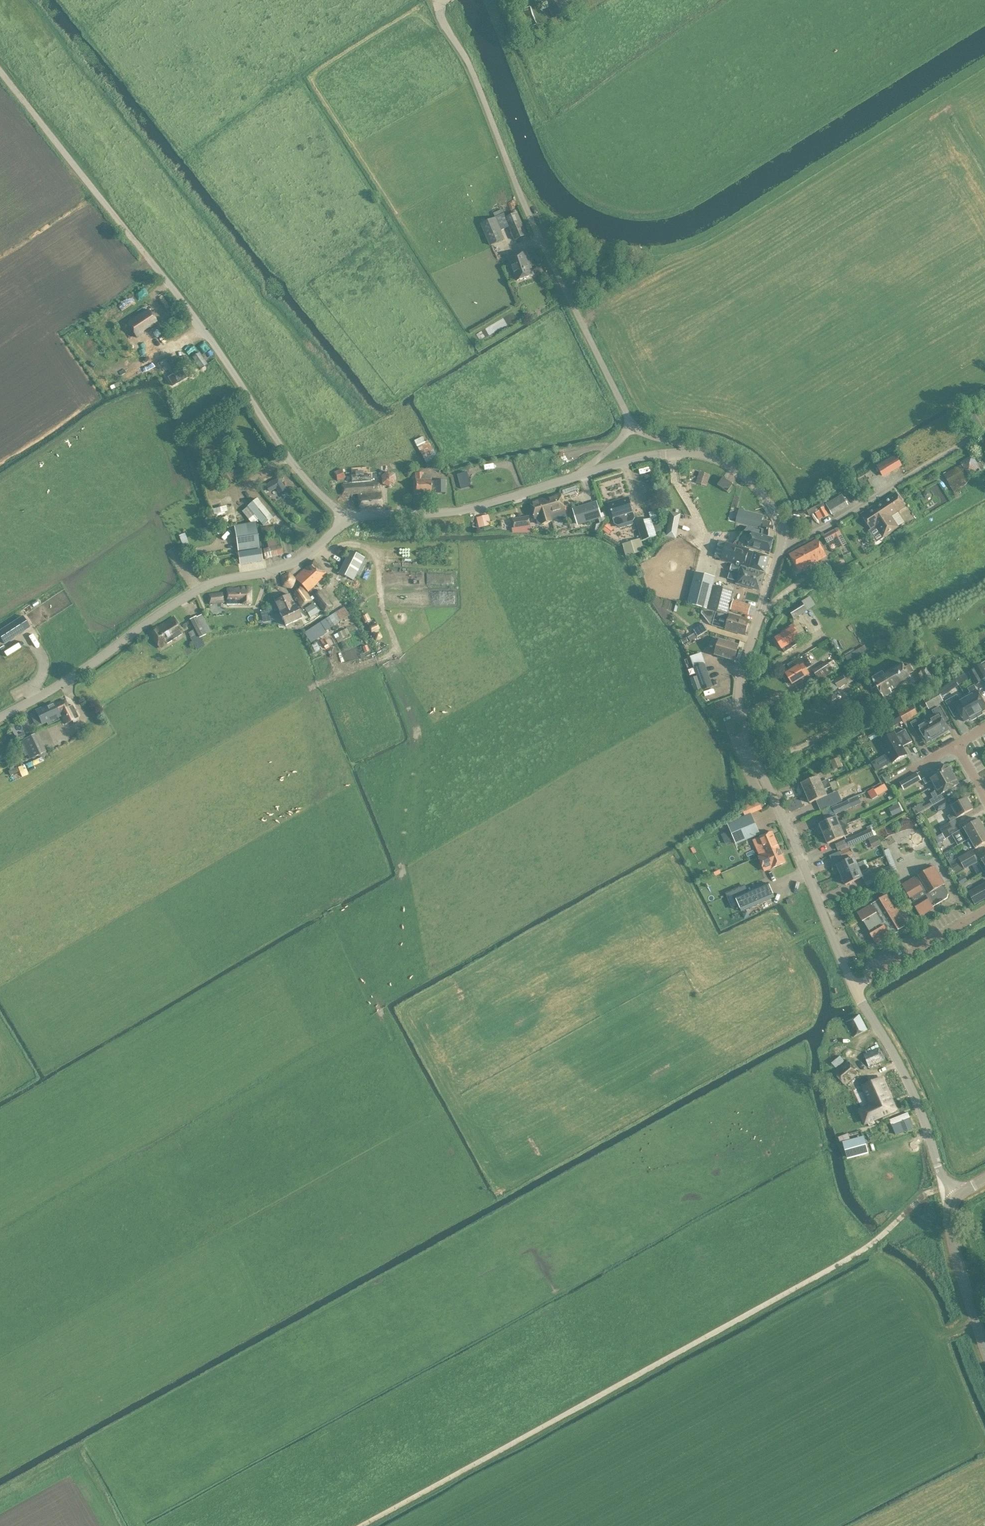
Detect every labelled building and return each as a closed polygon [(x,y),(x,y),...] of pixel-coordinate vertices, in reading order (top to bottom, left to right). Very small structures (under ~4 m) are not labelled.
[(555,17),(569,9),(564,0),(544,0),(555,17)] [(500,231),(509,227),(514,240),(527,235),(517,213),(506,217),(505,212),(494,217),(499,229),(500,231)] [(494,217),(481,223),(486,234),(499,229),(494,217)] [(533,275),(529,263),(530,263),(526,252),(509,258),(516,281),(533,275)] [(157,323),(148,309),(127,323),(136,337),(144,332),(142,330),(149,326),(150,328),(157,323)] [(190,355),(200,367),(208,361),(198,348),(190,355)] [(167,377),(172,385),(186,377),(174,356),(167,360),(175,373),(167,377)] [(414,440),(426,463),(438,457),(428,439),(425,441),(422,436),(414,440)] [(980,467),(973,454),(960,461),(968,474),(980,467)] [(900,464),(895,456),(883,463),(888,472),(900,464)] [(260,468),(264,477),(275,472),(271,463),(260,468)] [(943,474),(954,492),(967,484),(970,479),(961,464),(943,474)] [(245,473),(240,465),(232,470),(237,478),(245,473)] [(236,479),(230,469),(221,474),(227,485),(236,479)] [(346,478),(343,469),(334,472),(337,481),(346,478)] [(711,474),(700,470),(696,482),(707,486),(711,474)] [(470,485),(466,471),(456,473),(460,488),(470,485)] [(415,493),(431,493),(431,475),(424,475),(424,473),(415,473),(415,479),(415,493)] [(286,489),(279,477),(265,484),(269,492),(276,488),(279,493),(286,489)] [(435,479),(435,493),(445,493),(445,479),(435,479)] [(379,493),(378,482),(341,485),(342,495),(358,494),(359,508),(382,506),(381,493),(379,493)] [(644,509),(650,506),(643,492),(638,494),(644,509)] [(874,503),(873,504),(891,531),(899,527),(892,515),(904,506),(895,492),(875,505),(874,503)] [(559,494),(546,497),(551,516),(564,512),(559,494)] [(825,504),(830,512),(846,503),(840,494),(825,504)] [(546,497),(531,501),(531,504),(530,504),(529,506),(532,515),(533,516),(534,515),(535,519),(542,517),(542,518),(543,518),(544,523),(553,520),(551,516),(546,497)] [(273,517),(257,498),(242,511),(253,524),(258,519),(263,525),(273,517)] [(633,512),(632,512),(628,498),(610,503),(617,526),(635,520),(633,512)] [(601,516),(596,500),(573,508),(578,523),(601,516)] [(818,500),(798,511),(805,523),(824,512),(818,500)] [(891,531),(873,504),(860,512),(871,530),(876,527),(883,537),(891,531)] [(651,518),(637,523),(642,540),(662,534),(659,519),(662,518),(659,509),(649,512),(651,518)] [(770,522),(762,520),(763,515),(740,509),(736,522),(760,528),(761,526),(763,526),(762,535),(772,537),(773,527),(769,526),(770,522)] [(487,510),(474,513),(477,526),(490,522),(487,510)] [(680,513),(671,511),(666,535),(676,536),(680,513)] [(529,515),(513,518),(513,519),(511,520),(512,527),(514,527),(515,529),(531,526),(529,515)] [(253,524),(234,527),(236,539),(238,550),(249,548),(260,547),(258,537),(256,523),(253,524)] [(607,533),(607,532),(611,527),(606,523),(603,527),(602,529),(607,533)] [(841,535),(838,528),(823,535),(827,542),(841,535)] [(748,546),(769,552),(773,539),(752,533),(748,546)] [(263,548),(266,559),(284,554),(280,538),(266,541),(268,547),(263,548)] [(626,543),(630,555),(645,551),(641,538),(626,543)] [(817,539),(789,554),(799,571),(826,556),(817,539)] [(727,543),(722,560),(743,566),(748,549),(727,543)] [(401,561),(410,561),(409,548),(401,548),(401,561)] [(239,553),(241,563),(258,560),(257,550),(239,553)] [(365,557),(350,550),(339,572),(354,579),(359,569),(361,570),(366,560),(364,559),(365,557)] [(754,551),(749,568),(765,572),(770,555),(754,551)] [(314,559),(295,577),(308,592),(327,574),(314,559)] [(741,567),(736,585),(759,591),(764,574),(741,567)] [(292,588),(296,579),(290,571),(281,577),(283,586),(292,588)] [(715,576),(695,572),(687,604),(707,609),(712,585),(715,576)] [(408,575),(387,575),(386,584),(407,585),(408,575)] [(729,614),(735,591),(712,585),(707,609),(729,614)] [(292,591),(311,622),(323,613),(315,601),(313,602),(312,600),(314,598),(312,595),(310,597),(301,586),(292,591)] [(251,604),(251,587),(227,587),(228,604),(241,604),(251,604)] [(332,606),(320,589),(312,594),(325,611),(332,606)] [(208,593),(210,605),(223,603),(222,591),(208,593)] [(386,604),(396,604),(397,594),(386,593),(386,604)] [(280,614),(296,606),(295,605),(294,605),(288,594),(281,598),(280,594),(272,597),(274,601),(279,612),(280,614)] [(813,594),(788,609),(793,617),(818,603),(813,594)] [(751,604),(733,599),(731,609),(733,610),(733,611),(740,613),(740,612),(748,614),(751,604)] [(296,606),(280,614),(285,626),(301,618),(296,606)] [(311,642),(324,634),(322,630),(325,629),(326,630),(350,615),(344,606),(304,632),(311,642)] [(190,620),(183,624),(184,626),(192,622),(195,628),(198,633),(200,637),(211,632),(205,620),(200,623),(196,617),(196,615),(190,618),(190,620)] [(745,635),(749,620),(730,615),(726,629),(745,635)] [(815,615),(805,620),(812,636),(822,632),(815,615)] [(0,630),(0,636),(4,643),(29,626),(23,616),(0,630)] [(153,628),(150,630),(160,647),(173,639),(174,639),(177,637),(182,634),(184,633),(174,617),(157,627),(157,626),(153,628)] [(697,637),(708,630),(703,623),(693,630),(697,637)] [(782,634),(775,638),(782,649),(782,648),(784,652),(792,647),(798,643),(795,640),(799,637),(795,631),(797,630),(793,624),(781,632),(782,634)] [(191,637),(198,633),(195,628),(188,632),(191,637)] [(345,636),(342,630),(334,633),(337,640),(341,639),(341,638),(345,636)] [(734,660),(739,646),(719,640),(715,655),(734,660)] [(856,650),(845,656),(847,660),(858,654),(856,650)] [(785,673),(792,684),(805,676),(809,673),(806,668),(811,665),(805,654),(791,662),(795,667),(785,673)] [(820,681),(839,668),(833,660),(828,663),(826,660),(812,670),(820,681)] [(910,664),(904,667),(901,662),(901,663),(885,673),(883,670),(872,676),(884,697),(892,692),(891,691),(911,678),(908,674),(914,671),(910,664)] [(984,676),(984,671),(980,663),(974,667),(974,668),(980,679),(984,676)] [(694,667),(702,690),(712,686),(704,664),(694,667)] [(914,673),(924,694),(932,690),(927,679),(932,677),(927,667),(914,673)] [(974,668),(968,671),(975,684),(981,680),(980,679),(974,668)] [(843,674),(833,680),(838,689),(847,683),(852,680),(848,672),(843,674)] [(959,685),(968,679),(964,673),(955,679),(959,685)] [(943,687),(940,689),(942,692),(943,694),(946,692),(949,690),(947,688),(946,685),(943,687)] [(965,695),(977,717),(982,714),(983,713),(982,711),(984,709),(984,704),(977,691),(974,685),(968,688),(971,692),(965,695)] [(922,698),(923,700),(927,707),(941,699),(936,690),(922,698)] [(977,717),(965,695),(959,699),(957,695),(946,701),(952,713),(958,710),(964,721),(970,718),(971,720),(972,720),(977,717)] [(54,702),(36,710),(42,723),(47,721),(48,725),(59,720),(58,716),(61,715),(59,711),(68,706),(65,699),(55,704),(54,702)] [(73,704),(69,706),(60,711),(62,715),(61,716),(64,723),(78,716),(73,704)] [(899,712),(904,722),(918,714),(913,704),(899,712)] [(928,719),(939,737),(944,734),(945,732),(949,730),(944,721),(947,719),(940,706),(933,710),(936,715),(928,719)] [(898,714),(891,718),(895,725),(902,721),(898,714)] [(939,737),(928,719),(921,723),(918,719),(912,723),(919,735),(922,733),(927,742),(931,740),(933,740),(939,737)] [(894,733),(880,741),(892,762),(907,754),(902,747),(912,741),(905,729),(895,734),(894,733)] [(46,751),(38,732),(21,740),(30,758),(46,751)] [(830,761),(834,769),(841,766),(838,758),(830,761)] [(934,785),(953,774),(948,764),(922,779),(925,784),(931,780),(934,785)] [(10,775),(13,781),(27,774),(24,767),(10,775)] [(916,772),(905,779),(908,784),(919,778),(916,772)] [(953,774),(934,785),(937,789),(930,793),(933,798),(930,800),(933,805),(944,798),(941,793),(958,784),(953,774)] [(830,782),(828,779),(821,782),(819,776),(801,783),(805,793),(830,782)] [(830,782),(805,793),(809,802),(827,795),(824,789),(831,786),(833,790),(838,788),(836,783),(837,782),(836,780),(835,781),(835,780),(830,782)] [(831,802),(846,795),(844,791),(829,797),(831,802)] [(832,806),(835,813),(861,802),(858,794),(832,806)] [(740,805),(744,814),(761,807),(758,798),(740,805)] [(937,812),(950,805),(945,798),(933,806),(937,812)] [(951,806),(954,812),(948,815),(951,821),(940,827),(943,833),(958,824),(955,818),(957,817),(973,809),(967,798),(951,806)] [(890,808),(892,814),(901,810),(899,805),(890,808)] [(826,821),(819,824),(823,834),(848,823),(846,818),(839,821),(835,813),(825,818),(826,821)] [(910,813),(899,816),(901,824),(912,821),(910,813)] [(736,843),(759,833),(751,814),(728,824),(736,843)] [(958,824),(943,833),(946,838),(959,831),(965,841),(970,838),(969,838),(984,829),(979,819),(961,829),(958,824)] [(850,828),(848,823),(823,834),(827,843),(849,834),(847,829),(850,828)] [(871,828),(835,844),(838,850),(874,835),(871,828)] [(984,829),(969,838),(970,838),(975,848),(984,843),(984,830),(984,829)] [(779,847),(772,832),(759,837),(752,840),(758,853),(764,850),(766,853),(779,847)] [(946,838),(943,833),(935,838),(938,843),(946,838)] [(758,856),(762,864),(765,870),(772,867),(785,862),(779,847),(766,853),(758,856)] [(850,847),(840,851),(843,858),(853,854),(850,847)] [(952,869),(976,855),(972,849),(949,863),(952,869)] [(951,850),(944,854),(949,862),(953,860),(954,854),(951,850)] [(952,869),(956,875),(978,862),(984,871),(984,857),(982,858),(978,860),(976,855),(952,869)] [(841,874),(865,864),(863,860),(857,863),(854,857),(837,865),(841,874)] [(728,868),(737,883),(748,877),(739,862),(728,868)] [(865,864),(841,874),(845,884),(862,877),(862,876),(864,876),(862,871),(867,869),(865,864)] [(893,873),(889,866),(863,879),(866,887),(893,873)] [(944,884),(934,866),(918,875),(919,876),(915,878),(915,877),(902,885),(909,898),(911,897),(914,902),(912,903),(920,916),(934,909),(932,906),(947,898),(948,893),(943,885),(944,884)] [(957,879),(960,884),(966,881),(963,876),(957,879)] [(774,896),(768,882),(735,896),(742,910),(774,896)] [(967,892),(975,905),(984,899),(984,882),(967,892)] [(898,929),(907,924),(888,893),(879,899),(871,904),(870,904),(857,912),(862,921),(863,921),(871,934),(870,934),(875,943),(889,935),(890,936),(899,930),(898,929)] [(867,1029),(859,1014),(846,1022),(853,1036),(867,1029)] [(837,1043),(852,1036),(842,1017),(828,1024),(837,1043)] [(855,1048),(849,1052),(853,1058),(859,1054),(855,1048)] [(868,1066),(884,1060),(879,1048),(864,1054),(868,1066)] [(840,1054),(831,1059),(834,1064),(843,1059),(840,1054)] [(848,1060),(833,1072),(838,1077),(833,1080),(839,1088),(844,1084),(845,1085),(859,1073),(848,1060)] [(880,1115),(895,1108),(882,1079),(862,1088),(870,1106),(870,1107),(875,1104),(880,1115)] [(868,1107),(861,1110),(867,1121),(869,1126),(875,1123),(873,1118),(880,1115),(875,1104),(870,1107),(870,1106),(868,1107)] [(848,1133),(838,1137),(841,1142),(850,1139),(848,1133)] [(857,1144),(850,1147),(851,1151),(859,1148),(866,1146),(865,1142),(857,1144)]
